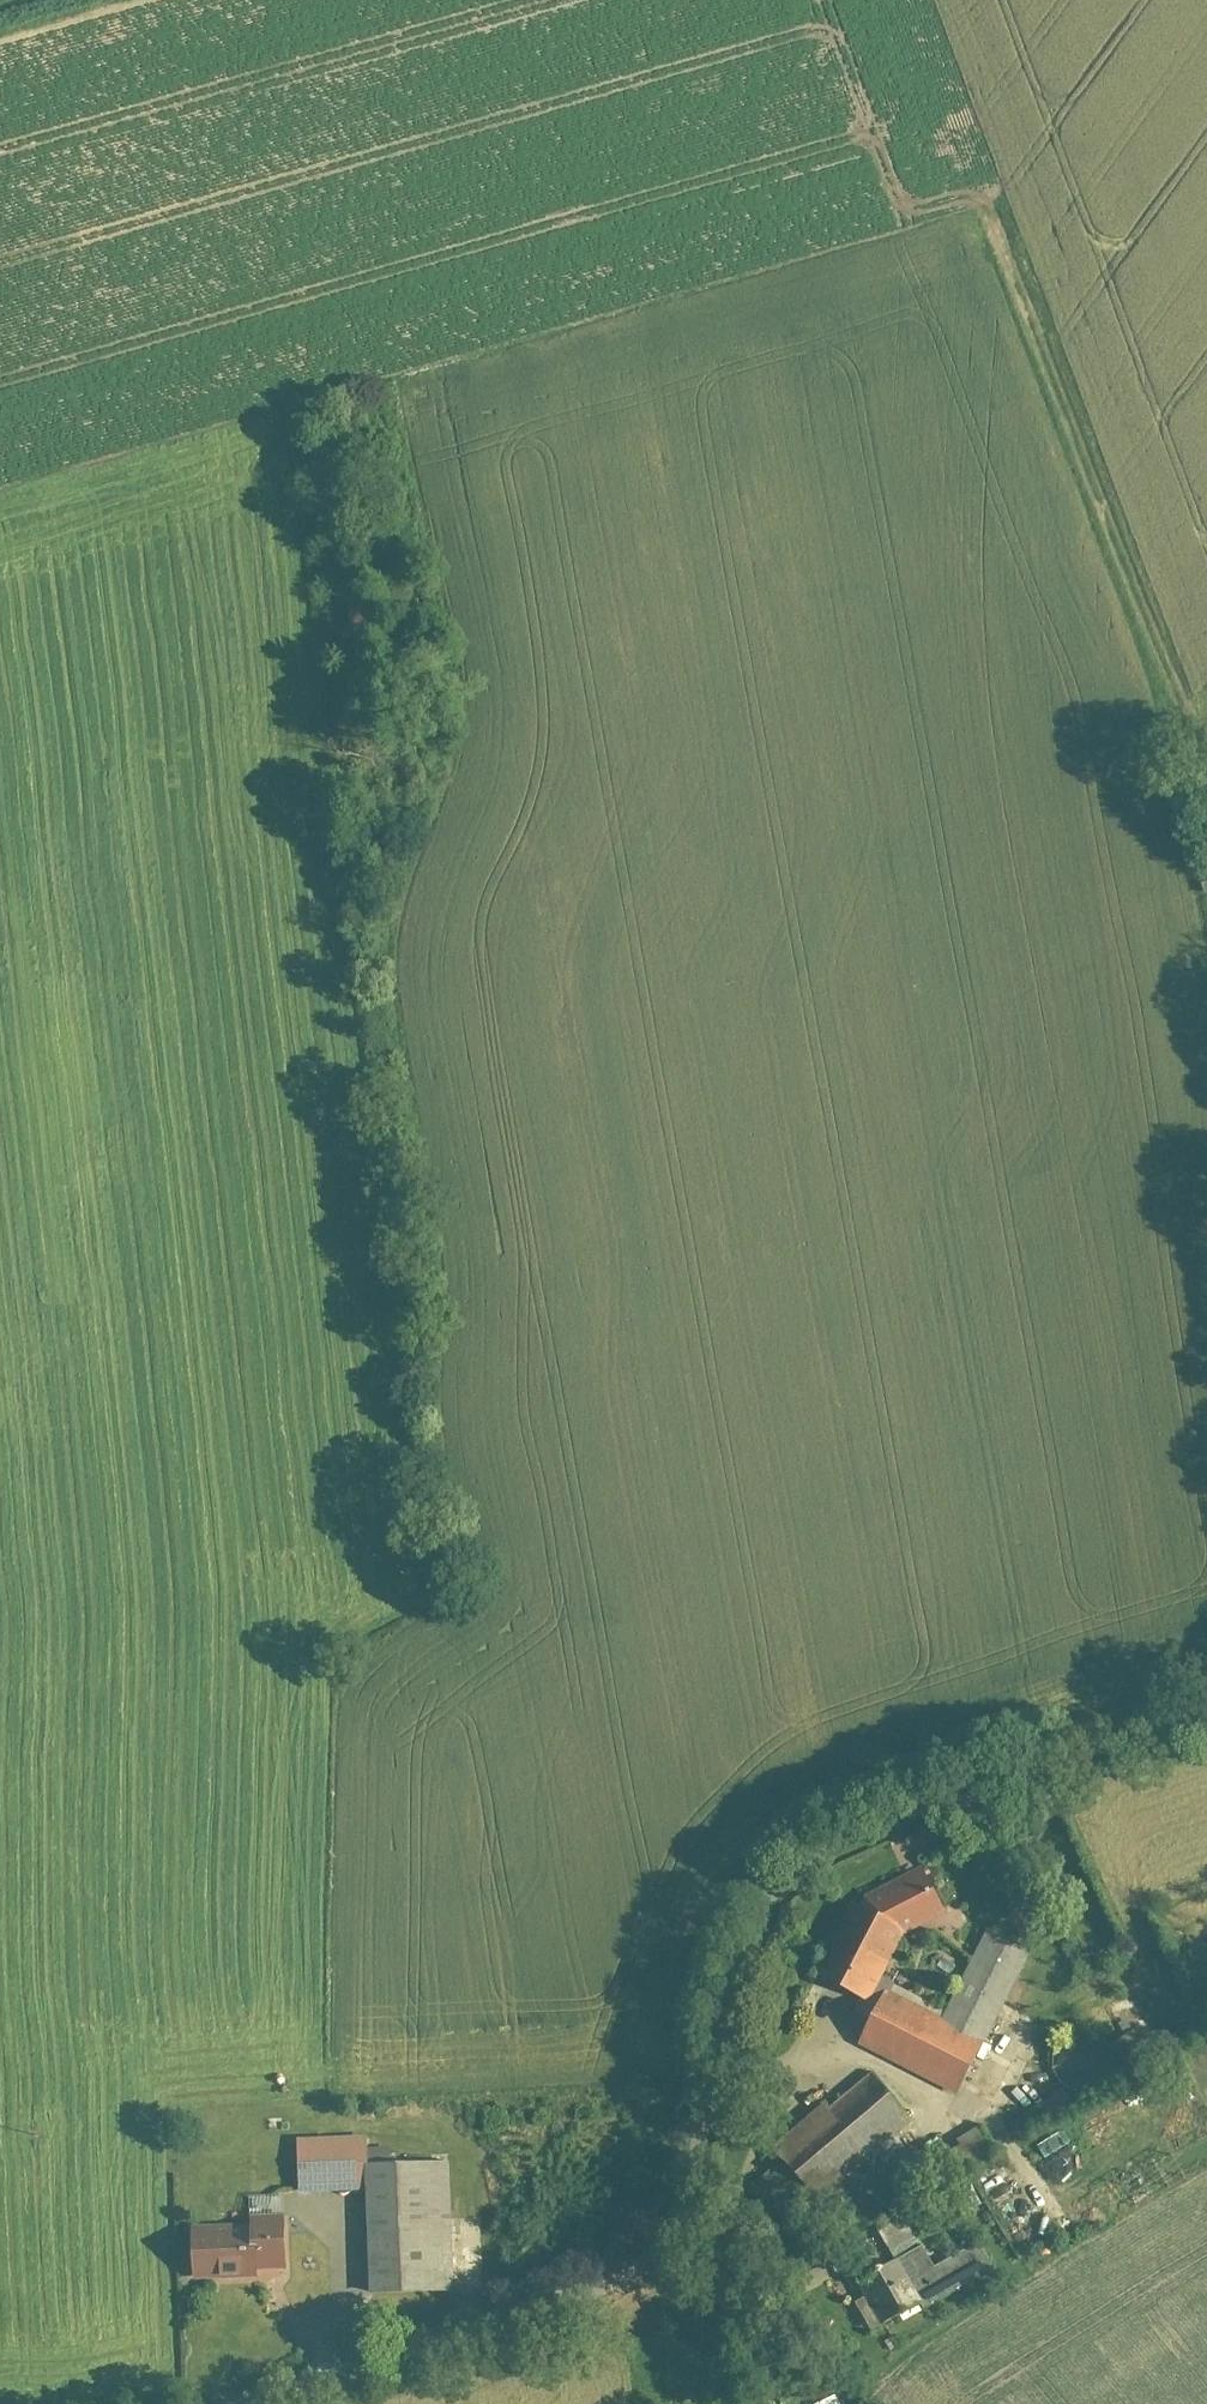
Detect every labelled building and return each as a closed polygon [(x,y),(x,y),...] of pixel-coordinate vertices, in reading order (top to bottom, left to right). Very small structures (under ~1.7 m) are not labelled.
[(850,1901),(808,1974),(874,2002),(902,1946),(946,1924),(924,1871),(850,1901)] [(1027,1961),(980,1940),(940,2031),(874,2002),(851,2054),(963,2104),(1027,1961)] [(897,2113),(859,2064),(815,2098),(808,2090),(756,2129),(806,2195),(851,2161),(844,2153),(897,2113)] [(346,2123),(283,2125),(285,2185),(348,2183),(346,2123)] [(435,2148),(350,2151),(356,2316),(413,2314),(411,2283),(440,2282),(435,2148)] [(264,2299),(313,2298),(310,2208),(265,2210),(266,2231),(244,2232),(244,2213),(175,2216),(177,2269),(243,2267),(242,2246),(262,2245),(264,2299)] [(979,2256),(965,2230),(922,2254),(906,2225),(839,2262),(869,2316),(979,2256)]
